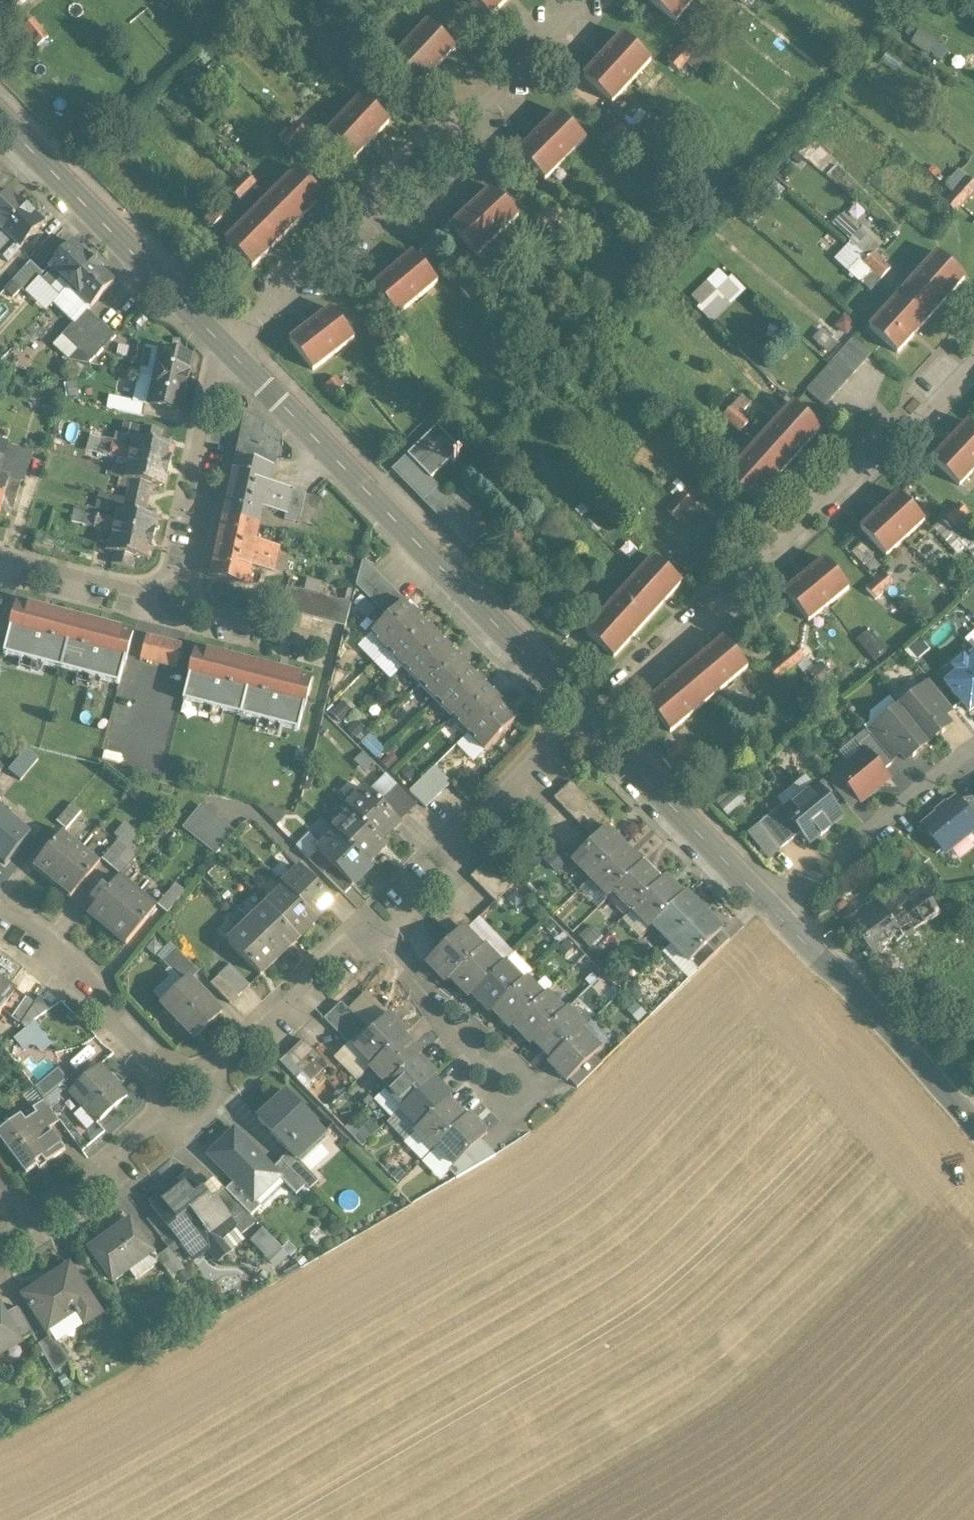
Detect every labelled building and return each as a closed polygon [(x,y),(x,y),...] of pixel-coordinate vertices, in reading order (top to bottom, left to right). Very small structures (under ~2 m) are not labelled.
[(19,8),(29,0),(12,0),(19,8)] [(490,16),(506,0),(473,0),(490,16)] [(675,21),(691,0),(648,0),(675,21)] [(49,39),(35,21),(25,29),(39,47),(49,39)] [(428,23),(393,60),(420,85),(454,49),(428,23)] [(915,42),(939,55),(947,39),(923,26),(915,42)] [(623,36),(585,76),(612,102),(650,61),(623,36)] [(683,45),(668,62),(678,71),(693,54),(683,45)] [(361,49),(345,65),(356,75),(372,59),(361,49)] [(362,98),(327,135),(354,160),(389,123),(362,98)] [(559,113),(519,153),(544,179),(584,138),(559,113)] [(298,123),(290,132),(299,142),(308,133),(298,123)] [(620,125),(604,141),(613,151),(630,135),(620,125)] [(299,142),(290,132),(281,141),(291,150),(299,142)] [(223,175),(235,187),(241,180),(230,168),(223,175)] [(298,171),(227,241),(253,267),(324,197),(298,171)] [(235,187),(230,191),(240,201),(257,184),(247,174),(241,180),(235,187)] [(943,203),(953,213),(973,190),(973,185),(967,178),(943,203)] [(491,190),(451,227),(476,254),(516,216),(491,190)] [(0,202),(0,229),(5,234),(27,210),(9,193),(1,202),(0,202)] [(553,203),(534,220),(544,230),(562,213),(553,203)] [(27,210),(5,234),(11,240),(20,249),(43,225),(27,210)] [(223,218),(215,210),(205,220),(213,228),(223,218)] [(0,252),(0,257),(7,263),(19,250),(20,249),(11,240),(0,252)] [(73,245),(45,273),(54,282),(58,277),(71,289),(95,264),(86,256),(85,257),(73,245)] [(32,264),(19,250),(7,263),(2,267),(16,280),(18,278),(32,264)] [(936,253),(868,329),(895,353),(963,278),(936,253)] [(888,269),(871,254),(862,264),(879,279),(888,269)] [(413,255),(374,287),(398,315),(436,283),(413,255)] [(43,273),(32,264),(18,278),(29,288),(43,273)] [(102,271),(95,264),(71,289),(91,309),(114,285),(101,272),(102,271)] [(693,295),(716,320),(748,290),(724,265),(693,295)] [(447,274),(460,288),(468,281),(455,267),(447,274)] [(488,282),(478,271),(470,279),(479,289),(488,282)] [(477,291),(468,281),(460,288),(469,299),(477,291)] [(61,299),(45,285),(37,295),(53,308),(60,301),(61,299)] [(80,318),(60,301),(53,308),(73,325),(80,318)] [(73,325),(63,335),(78,351),(80,349),(102,326),(86,311),(80,318),(73,325)] [(333,312),(293,343),(315,372),(355,341),(333,312)] [(102,326),(80,349),(92,361),(114,338),(102,326)] [(852,340),(806,391),(824,406),(869,356),(852,340)] [(159,351),(150,349),(149,356),(158,358),(159,351)] [(191,358),(159,351),(158,358),(154,378),(185,385),(191,358)] [(185,385),(154,378),(148,404),(147,407),(179,414),(185,385)] [(338,379),(328,387),(335,397),(345,389),(338,379)] [(147,407),(148,404),(127,399),(124,412),(145,417),(147,407)] [(794,406),(726,480),(752,503),(820,430),(794,406)] [(119,411),(101,407),(98,420),(116,424),(119,411)] [(750,423),(733,408),(724,418),(741,433),(750,423)] [(261,422),(246,414),(239,444),(261,449),(262,445),(277,448),(279,439),(268,427),(261,422)] [(932,461),(959,486),(973,470),(973,430),(967,424),(932,461)] [(436,427),(407,455),(430,479),(460,451),(436,427)] [(137,441),(133,440),(130,450),(112,446),(111,446),(109,458),(128,462),(124,481),(129,482),(126,493),(148,497),(150,487),(163,489),(172,448),(168,447),(170,441),(160,439),(161,434),(140,430),(137,441)] [(112,443),(102,441),(99,456),(109,458),(111,446),(112,446),(112,443)] [(261,449),(239,444),(237,455),(258,460),(261,449)] [(273,468),(277,448),(262,445),(261,449),(258,460),(257,465),(272,468),(273,468)] [(258,460),(237,455),(223,520),(259,527),(263,510),(268,487),(272,468),(257,465),(258,460)] [(430,479),(407,455),(392,470),(424,501),(438,487),(430,479)] [(3,459),(0,470),(0,479),(8,481),(6,486),(18,489),(24,465),(3,459)] [(5,518),(8,509),(12,510),(18,489),(6,486),(8,481),(0,479),(0,517),(5,518)] [(291,491),(268,487),(263,510),(286,515),(291,491)] [(455,505),(438,487),(424,501),(440,519),(455,505)] [(305,494),(291,491),(286,515),(300,518),(305,494)] [(923,522),(898,495),(860,530),(885,557),(923,522)] [(684,496),(668,513),(678,522),(694,505),(684,496)] [(146,506),(124,502),(122,514),(117,513),(115,523),(96,519),(93,531),(112,535),(108,555),(113,556),(111,566),(132,571),(135,560),(147,563),(156,521),(153,520),(154,514),(145,512),(146,506)] [(484,535),(455,505),(440,519),(470,549),(484,535)] [(958,505),(941,521),(951,531),(967,515),(958,505)] [(96,519),(86,517),(84,529),(93,531),(96,519)] [(259,527),(223,520),(211,578),(247,586),(251,569),(256,545),(259,527)] [(868,542),(857,549),(870,571),(881,564),(868,542)] [(279,550),(256,545),(251,569),(274,574),(279,550)] [(380,578),(363,560),(362,560),(355,586),(363,594),(380,578)] [(682,585),(655,561),(589,634),(616,659),(682,585)] [(824,561),(785,593),(808,622),(847,589),(824,561)] [(883,575),(865,590),(875,601),(892,585),(883,575)] [(380,578),(363,594),(371,602),(388,586),(380,578)] [(388,586),(371,602),(379,611),(396,594),(388,586)] [(351,605),(287,589),(282,611),(345,627),(351,605)] [(396,594),(379,611),(387,619),(403,604),(405,603),(396,594)] [(74,618),(16,603),(7,638),(7,639),(7,638),(65,653),(74,618)] [(403,604),(387,619),(371,634),(378,641),(376,643),(386,653),(388,651),(419,620),(421,619),(415,613),(414,615),(403,604)] [(133,633),(74,618),(65,653),(123,668),(123,669),(133,633)] [(419,620),(388,651),(393,657),(392,658),(403,669),(404,668),(436,637),(437,636),(430,629),(429,630),(419,620)] [(872,628),(860,638),(877,658),(888,649),(872,628)] [(181,646),(146,637),(140,660),(176,669),(181,646)] [(436,637),(404,668),(410,674),(408,675),(419,686),(420,684),(452,654),(453,652),(448,646),(446,648),(436,637)] [(65,653),(7,638),(7,639),(3,656),(61,671),(65,653)] [(723,640),(646,704),(670,733),(746,668),(723,640)] [(795,648),(768,670),(777,681),(804,659),(795,648)] [(253,664),(194,649),(186,685),(187,685),(244,700),(253,664)] [(123,668),(65,653),(61,671),(118,686),(123,669),(123,668)] [(452,654),(420,684),(426,691),(425,692),(435,702),(437,701),(468,670),(469,669),(464,663),(463,665),(452,654)] [(963,661),(953,669),(958,675),(946,685),(969,712),(973,708),(973,661),(967,666),(963,661)] [(311,679),(253,664),(244,700),(302,715),(303,715),(311,679)] [(468,670),(437,701),(443,707),(442,709),(451,719),(453,717),(484,687),(486,685),(480,679),(479,681),(468,670)] [(952,711),(929,683),(920,691),(943,718),(952,711)] [(244,700),(187,685),(186,685),(182,703),(240,717),(244,700)] [(484,687),(453,717),(459,723),(457,725),(467,735),(469,734),(500,703),(502,702),(496,696),(495,698),(484,687)] [(943,718),(920,691),(898,708),(927,744),(939,735),(941,735),(946,731),(945,729),(949,726),(943,718)] [(302,715),(244,700),(240,717),(298,732),(302,715)] [(500,703),(469,734),(475,740),(474,741),(484,752),(518,719),(513,713),(511,714),(500,703)] [(927,744),(898,708),(876,726),(899,754),(906,761),(910,758),(912,759),(917,755),(916,753),(927,744)] [(899,754),(876,726),(867,734),(869,737),(890,761),(899,754)] [(890,761),(869,737),(859,745),(865,752),(882,772),(892,763),(890,761)] [(865,752),(837,776),(859,802),(887,779),(882,772),(865,752)] [(451,785),(434,768),(426,776),(442,793),(451,785)] [(442,793),(426,776),(418,784),(434,801),(442,793)] [(570,783),(553,800),(562,809),(579,792),(570,783)] [(434,801),(418,784),(409,793),(426,810),(434,801)] [(415,806),(396,787),(388,795),(407,815),(415,806)] [(785,811),(784,812),(801,833),(809,843),(819,835),(820,837),(829,829),(828,828),(840,817),(815,787),(785,811)] [(379,803),(366,791),(348,809),(352,814),(380,842),(398,823),(379,803)] [(579,792),(562,809),(570,817),(587,800),(579,792)] [(407,815),(388,795),(379,803),(398,823),(407,815)] [(962,799),(957,804),(973,824),(973,798),(962,799)] [(587,800),(570,817),(578,825),(595,808),(587,800)] [(955,801),(923,827),(945,854),(973,830),(973,824),(957,804),(955,801)] [(81,813),(71,805),(56,823),(66,831),(81,813)] [(781,807),(758,825),(779,851),(801,833),(784,812),(785,811),(781,807)] [(595,808),(578,825),(586,833),(603,816),(595,808)] [(0,812),(0,863),(4,866),(29,836),(0,812)] [(380,842),(352,814),(333,832),(337,836),(366,865),(384,846),(380,842)] [(234,834),(211,815),(192,838),(215,857),(234,834)] [(603,816),(586,833),(593,840),(605,829),(606,829),(611,824),(603,816)] [(306,833),(295,821),(289,827),(300,839),(306,833)] [(593,840),(572,861),(590,880),(623,847),(606,829),(605,829),(593,840)] [(62,834),(33,869),(52,885),(81,850),(62,834)] [(366,865),(337,836),(320,854),(319,854),(331,867),(351,887),(370,869),(366,865)] [(320,854),(307,841),(297,850),(323,876),(331,867),(319,854),(320,854)] [(117,843),(102,862),(111,869),(127,851),(117,843)] [(141,854),(131,846),(127,851),(111,869),(122,878),(141,854)] [(623,847),(590,880),(608,898),(611,895),(641,866),(623,847)] [(81,850),(52,885),(70,900),(99,865),(81,850)] [(487,861),(470,878),(479,887),(496,870),(487,861)] [(641,866),(611,895),(629,914),(632,911),(662,881),(644,863),(641,866)] [(351,887),(331,867),(323,876),(343,896),(351,887)] [(496,870),(479,887),(487,894),(503,878),(496,870)] [(332,904),(300,871),(283,888),(284,889),(315,921),(332,904)] [(503,878),(487,894),(495,903),(512,887),(503,878)] [(662,881),(632,911),(649,930),(652,927),(683,897),(665,879),(662,881)] [(136,896),(118,881),(89,916),(107,931),(136,896)] [(175,886),(157,908),(167,915),(184,894),(175,886)] [(315,921),(284,889),(265,908),(297,940),(316,922),(315,921)] [(903,895),(879,909),(876,905),(856,918),(860,925),(854,929),(874,954),(893,940),(896,944),(941,917),(920,889),(907,899),(903,895)] [(683,897),(652,927),(670,945),(703,913),(685,895),(683,897)] [(136,896),(107,931),(126,946),(155,911),(136,896)] [(447,900),(430,917),(439,926),(456,909),(447,900)] [(297,940),(265,908),(246,926),(279,959),(297,940)] [(456,909),(439,926),(447,934),(464,917),(456,909)] [(703,913),(670,945),(689,964),(690,963),(721,934),(722,933),(703,913)] [(464,917),(447,934),(454,942),(463,933),(464,934),(472,926),(464,917)] [(279,959),(246,926),(228,944),(260,977),(279,959)] [(454,942),(430,965),(448,983),(451,980),(480,952),(464,934),(463,933),(454,942)] [(721,934),(690,963),(698,971),(728,941),(721,934)] [(480,952),(451,980),(469,998),(471,996),(501,966),(484,948),(480,952)] [(197,973),(176,951),(163,964),(172,974),(183,985),(188,980),(189,981),(197,973)] [(501,966),(471,996),(489,1014),(492,1012),(522,982),(504,964),(501,966)] [(249,987),(230,967),(219,977),(238,997),(249,987)] [(183,985),(172,974),(151,996),(161,1006),(183,985)] [(238,997),(219,977),(210,986),(229,1006),(238,997)] [(543,998),(525,979),(522,982),(492,1012),(509,1030),(512,1028),(543,998)] [(189,981),(188,980),(183,985),(161,1006),(195,1041),(222,1014),(189,981)] [(2,1014),(16,994),(0,983),(0,1017),(2,1014)] [(34,1006),(16,994),(2,1014),(21,1027),(35,1007),(34,1006)] [(543,998),(512,1028),(530,1046),(533,1043),(563,1013),(546,995),(543,998)] [(39,999),(34,1006),(35,1007),(21,1027),(24,1030),(52,1011),(39,999)] [(341,1004),(323,1020),(332,1029),(349,1012),(341,1004)] [(376,1005),(359,1022),(366,1029),(364,1032),(368,1036),(387,1017),(376,1005)] [(563,1013),(533,1043),(551,1062),(581,1032),(584,1029),(566,1011),(563,1013)] [(349,1012),(332,1029),(340,1037),(357,1020),(349,1012)] [(368,1036),(354,1049),(372,1067),(403,1038),(405,1035),(387,1017),(368,1036)] [(357,1020),(340,1037),(349,1046),(364,1032),(366,1029),(359,1022),(357,1020)] [(40,1055),(53,1044),(35,1024),(14,1041),(24,1053),(30,1048),(36,1049),(40,1055)] [(364,1032),(349,1046),(336,1058),(358,1081),(369,1070),(372,1067),(354,1049),(368,1036),(364,1032)] [(551,1062),(548,1064),(566,1083),(568,1081),(594,1056),(600,1050),(581,1032),(551,1062)] [(420,1056),(403,1038),(372,1067),(369,1070),(387,1088),(417,1059),(420,1056)] [(302,1041),(285,1057),(294,1066),(311,1050),(302,1041)] [(311,1050),(294,1066),(302,1074),(319,1058),(311,1050)] [(594,1056),(568,1081),(576,1089),(602,1064),(594,1056)] [(319,1058),(302,1074),(310,1083),(327,1067),(319,1058)] [(387,1088),(384,1091),(402,1109),(432,1080),(435,1077),(417,1059),(387,1088)] [(101,1067),(70,1094),(96,1124),(127,1096),(101,1067)] [(69,1083),(60,1069),(34,1090),(43,1103),(69,1083)] [(402,1109),(399,1113),(417,1131),(447,1101),(450,1099),(432,1080),(402,1109)] [(287,1093),(258,1121),(288,1153),(296,1161),(298,1160),(325,1134),(287,1093)] [(417,1131),(414,1133),(432,1152),(434,1149),(465,1120),(447,1101),(417,1131)] [(58,1122),(43,1103),(34,1111),(38,1116),(39,1115),(50,1129),(58,1122)] [(38,1116),(25,1125),(21,1120),(0,1136),(27,1171),(42,1159),(46,1164),(65,1150),(50,1129),(39,1115),(38,1116)] [(465,1120),(434,1149),(453,1168),(479,1143),(486,1136),(468,1117),(465,1120)] [(272,1170),(234,1131),(208,1156),(234,1182),(248,1197),(249,1196),(256,1203),(280,1180),(273,1173),(274,1172),(272,1170)] [(453,1168),(448,1173),(455,1180),(494,1158),(479,1143),(453,1168)] [(434,1149),(432,1152),(430,1154),(448,1173),(453,1168),(434,1149)] [(318,1182),(298,1160),(296,1161),(288,1153),(280,1161),(280,1162),(305,1187),(309,1190),(318,1182)] [(305,1187),(280,1162),(272,1170),(274,1172),(273,1173),(280,1180),(296,1196),(305,1187)] [(212,1199),(191,1172),(150,1205),(156,1213),(170,1232),(179,1243),(182,1247),(197,1237),(206,1250),(219,1240),(213,1232),(230,1219),(231,1218),(218,1201),(215,1203),(212,1199)] [(248,1197),(234,1182),(225,1191),(251,1217),(261,1207),(256,1203),(249,1196),(248,1197)] [(225,1191),(224,1189),(212,1199),(215,1203),(218,1201),(231,1218),(230,1219),(242,1235),(257,1223),(251,1217),(225,1191)] [(170,1232),(156,1213),(146,1220),(161,1239),(170,1232)] [(131,1219),(90,1248),(113,1281),(154,1252),(131,1219)] [(279,1266),(292,1254),(266,1227),(253,1239),(279,1266)] [(161,1239),(160,1240),(168,1249),(169,1250),(179,1243),(170,1232),(161,1239)] [(169,1250),(168,1249),(156,1258),(172,1279),(184,1270),(169,1250)] [(91,1279),(79,1261),(69,1267),(82,1286),(91,1279)] [(69,1267),(25,1297),(31,1306),(30,1307),(32,1309),(33,1309),(52,1338),(56,1344),(57,1343),(101,1314),(82,1286),(69,1267)] [(20,1342),(5,1316),(0,1308),(0,1354),(20,1342)] [(32,1335),(17,1309),(5,1316),(20,1342),(32,1335)] [(57,1343),(56,1344),(52,1338),(39,1347),(54,1375),(71,1364),(57,1343)]
